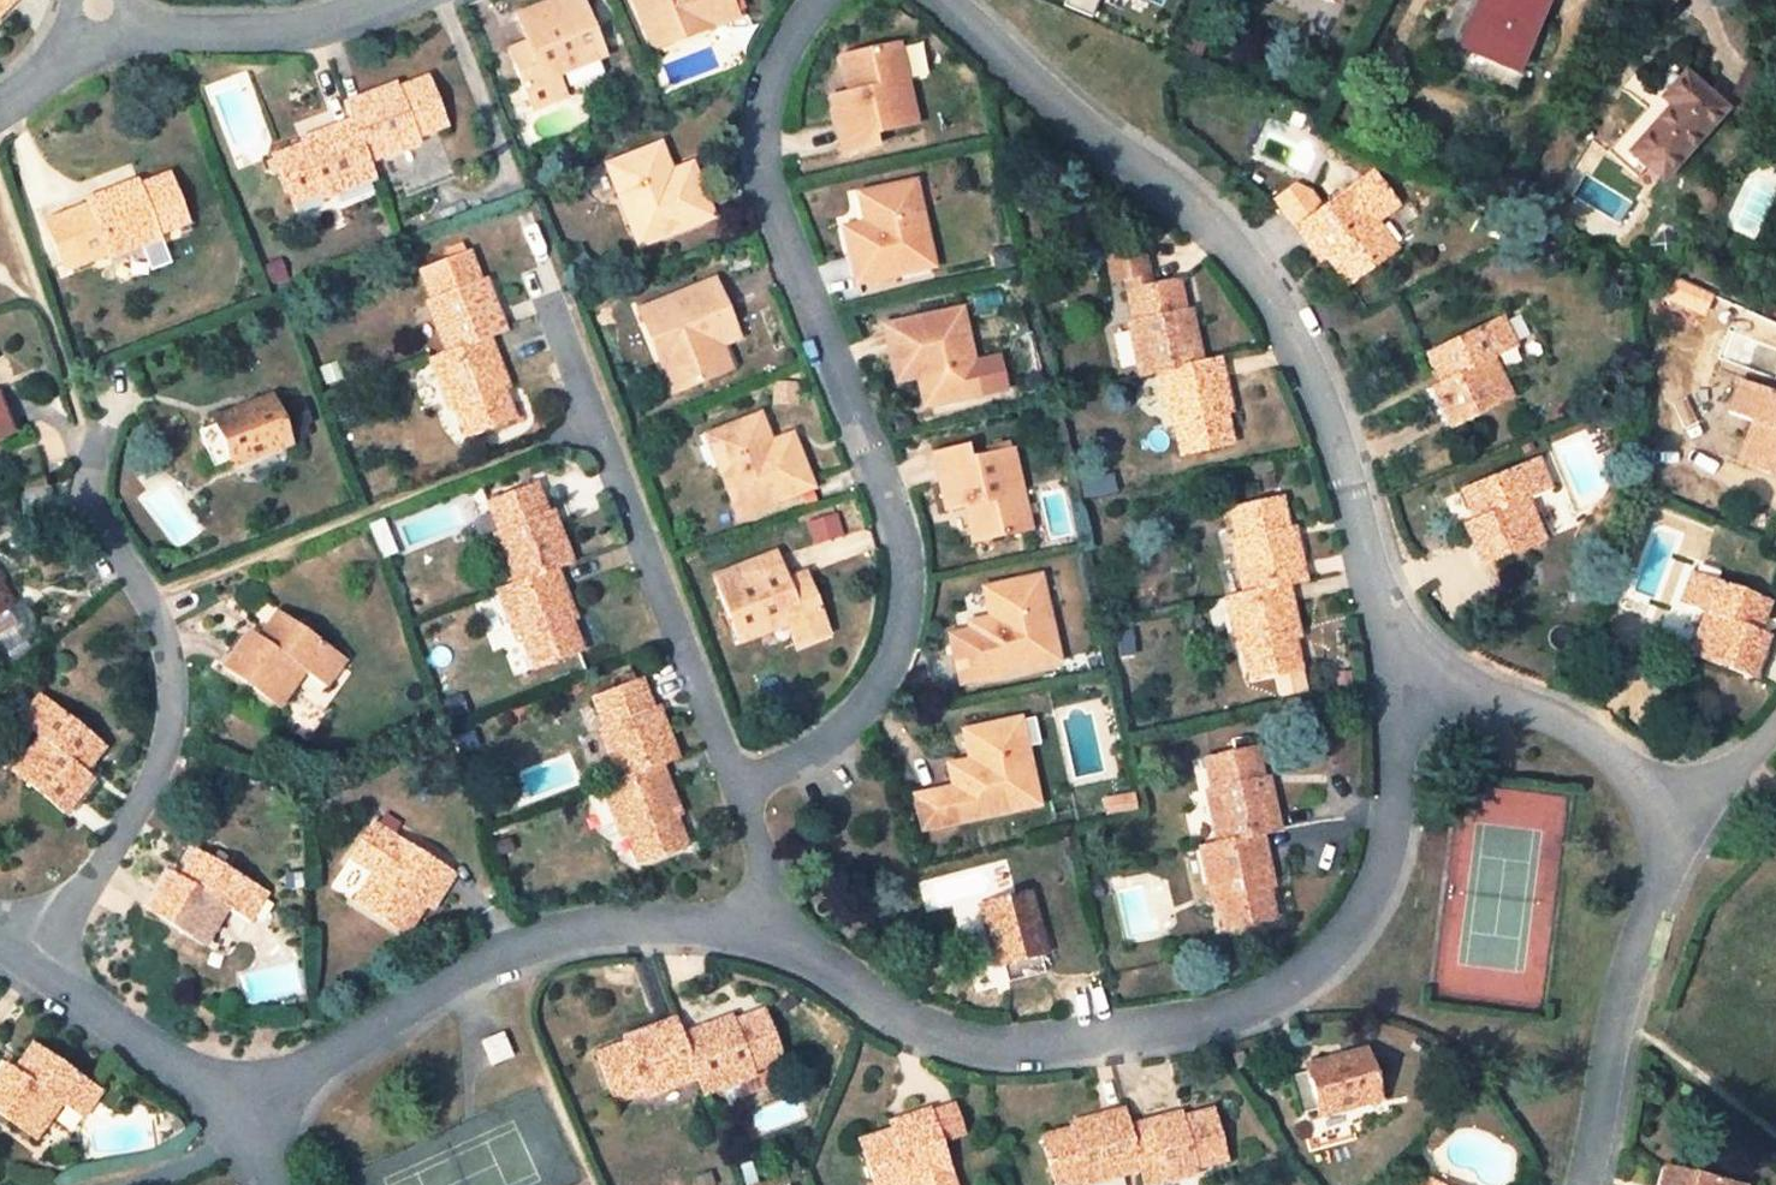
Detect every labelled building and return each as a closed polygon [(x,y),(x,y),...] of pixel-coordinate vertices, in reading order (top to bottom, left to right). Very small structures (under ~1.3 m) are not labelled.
[(4,9),(13,0),(0,0),(0,5),(4,9)] [(517,16),(527,42),(531,54),(514,61),(533,108),(562,96),(555,76),(602,57),(580,0),(559,0),(517,16)] [(655,47),(709,26),(707,22),(733,12),(729,0),(636,0),(655,47)] [(1461,47),(1515,71),(1545,0),(1480,0),(1461,47)] [(707,22),(709,26),(735,16),(733,12),(707,22)] [(510,49),(514,61),(531,54),(527,42),(510,49)] [(855,91),(834,97),(845,152),(875,146),(873,134),(916,123),(911,98),(908,99),(905,87),(908,87),(900,46),(844,59),(850,83),(853,83),(855,91)] [(444,127),(425,78),(398,88),(390,91),(388,86),(346,103),(352,120),(367,161),(394,151),(410,193),(458,175),(441,128),(444,127)] [(1659,176),(1719,112),(1684,78),(1672,91),(1659,79),(1639,101),(1646,109),(1608,151),(1636,176),(1647,165),(1659,176)] [(397,83),(388,86),(390,91),(398,88),(397,83)] [(1740,89),(1731,99),(1747,114),(1756,105),(1740,89)] [(321,199),(375,178),(367,161),(352,120),(309,137),(311,142),(301,146),(274,156),(292,204),(319,194),(321,199)] [(311,142),(309,137),(299,140),(301,146),(311,142)] [(660,144),(654,147),(665,175),(672,172),(660,144)] [(618,192),(640,245),(711,217),(690,165),(672,172),(665,175),(654,147),(612,163),(623,190),(618,192)] [(608,165),(618,192),(623,190),(612,163),(608,165)] [(138,180),(86,200),(88,205),(45,221),(63,270),(107,253),(109,259),(160,239),(158,234),(187,222),(169,174),(140,185),(138,180)] [(1278,201),(1311,247),(1320,241),(1325,250),(1323,252),(1327,258),(1347,285),(1396,249),(1377,223),(1373,216),(1392,202),(1372,174),(1324,209),(1312,193),(1298,186),(1278,201)] [(916,209),(922,208),(916,180),(910,181),(916,209)] [(933,264),(922,208),(916,209),(910,181),(866,192),(873,220),(865,222),(846,227),(858,282),(933,264)] [(873,220),(866,192),(859,193),(865,222),(873,220)] [(1397,208),(1392,202),(1373,216),(1377,223),(1397,208)] [(1320,241),(1311,247),(1321,262),(1327,258),(1323,252),(1325,250),(1320,241)] [(1129,320),(1140,377),(1158,373),(1168,426),(1174,425),(1180,455),(1232,444),(1225,414),(1223,404),(1229,403),(1219,356),(1201,359),(1192,318),(1187,319),(1185,309),(1178,280),(1144,288),(1141,276),(1148,274),(1142,245),(1106,253),(1115,294),(1127,292),(1133,319),(1129,320)] [(506,332),(488,287),(483,290),(479,281),(469,253),(421,272),(432,299),(427,301),(446,352),(429,358),(450,412),(455,410),(466,436),(512,418),(502,390),(498,381),(505,379),(489,338),(506,332)] [(276,263),(263,269),(267,279),(280,273),(276,263)] [(280,273),(267,279),(270,286),(283,280),(280,273)] [(483,290),(488,287),(485,278),(479,281),(483,290)] [(712,282),(642,310),(663,364),(667,362),(678,390),(720,373),(709,345),(715,343),(734,335),(712,282)] [(962,308),(886,326),(898,379),(919,375),(928,373),(935,403),(976,394),(969,366),(975,364),(962,308)] [(1502,318),(1429,355),(1438,374),(1447,369),(1450,377),(1441,381),(1432,386),(1451,427),(1511,397),(1494,359),(1516,348),(1502,318)] [(709,345),(720,373),(726,371),(715,343),(709,345)] [(667,362),(663,364),(674,392),(678,390),(667,362)] [(982,393),(975,364),(969,366),(976,394),(982,393)] [(1447,369),(1438,374),(1441,381),(1450,377),(1447,369)] [(926,405),(935,403),(928,373),(919,375),(926,405)] [(1743,384),(1761,392),(1764,382),(1747,376),(1743,384)] [(508,388),(505,379),(498,381),(502,390),(508,388)] [(1737,462),(1775,477),(1775,398),(1761,392),(1743,384),(1739,382),(1728,413),(1753,422),(1737,462)] [(291,443),(271,394),(214,415),(217,424),(200,431),(214,467),(230,461),(232,467),(291,443)] [(304,400),(287,406),(296,429),(312,423),(304,400)] [(12,433),(0,403),(0,438),(12,433)] [(759,416),(753,418),(765,446),(771,443),(759,416)] [(717,462),(739,516),(810,488),(789,436),(771,443),(765,446),(753,418),(712,434),(722,461),(717,462)] [(707,436),(717,462),(722,461),(712,434),(707,436)] [(966,447),(934,455),(947,509),(970,505),(972,513),(968,514),(974,541),(1030,527),(1020,486),(1018,487),(1016,477),(1018,476),(1012,450),(970,460),(966,447)] [(1463,523),(1480,564),(1543,539),(1527,499),(1550,489),(1539,459),(1464,490),(1471,509),(1479,506),(1482,515),(1463,523)] [(1262,476),(1264,486),(1276,485),(1275,475),(1262,476)] [(495,533),(514,585),(555,568),(572,562),(555,518),(550,520),(547,512),(536,485),(488,503),(498,532),(495,533)] [(1232,538),(1243,591),(1287,582),(1303,578),(1294,535),(1288,536),(1287,526),(1281,499),(1230,510),(1236,537),(1232,538)] [(1479,506),(1471,509),(1475,518),(1482,515),(1479,506)] [(814,543),(845,532),(837,509),(806,520),(814,543)] [(550,520),(555,518),(552,510),(547,512),(550,520)] [(383,521),(370,525),(382,557),(395,553),(383,521)] [(775,555),(715,578),(739,641),(788,623),(796,643),(826,632),(810,588),(791,595),(786,582),(775,555)] [(514,585),(498,591),(517,643),(523,641),(534,669),(581,651),(570,623),(566,613),(573,611),(555,568),(514,585)] [(1766,603),(1689,574),(1679,604),(1704,614),(1689,654),(1752,677),(1767,635),(1756,632),(1748,628),(1752,618),(1760,621),(1766,603)] [(791,595),(810,588),(804,575),(786,582),(791,595)] [(1039,606),(1045,605),(1038,576),(1032,577),(1039,606)] [(972,623),(983,677),(1057,660),(1045,605),(1039,606),(1032,577),(989,587),(996,618),(990,620),(972,623)] [(16,623),(7,608),(14,606),(0,581),(0,633),(16,623)] [(1243,591),(1225,595),(1237,652),(1243,651),(1249,678),(1298,667),(1293,640),(1291,630),(1297,628),(1287,582),(1243,591)] [(996,618),(989,587),(983,588),(990,620),(996,618)] [(576,621),(573,611),(566,613),(570,623),(576,621)] [(250,630),(223,667),(278,708),(304,673),(324,688),(343,662),(276,614),(263,631),(271,636),(266,642),(259,637),(250,630)] [(1756,632),(1760,621),(1752,618),(1748,628),(1756,632)] [(1299,639),(1297,628),(1291,630),(1293,640),(1299,639)] [(271,636),(263,631),(259,637),(266,642),(271,636)] [(678,759),(660,714),(656,716),(652,707),(643,681),(595,700),(605,725),(600,728),(618,779),(602,786),(622,838),(627,836),(637,862),(686,844),(676,817),(672,806),(677,805),(662,766),(678,759)] [(103,748),(39,696),(19,722),(38,737),(13,770),(64,813),(92,777),(84,771),(77,764),(83,758),(90,763),(103,748)] [(656,716),(660,714),(657,705),(652,707),(656,716)] [(1031,717),(1026,719),(1034,751),(1040,750),(1031,717)] [(941,831),(978,821),(1053,801),(1040,750),(1034,751),(1026,719),(983,730),(991,760),(983,763),(964,768),(970,789),(932,798),(941,831)] [(983,730),(975,732),(983,763),(991,760),(983,730)] [(1216,844),(1261,835),(1279,831),(1279,828),(1269,784),(1263,786),(1261,777),(1255,749),(1205,760),(1211,789),(1204,790),(1215,842),(1216,844)] [(84,771),(90,763),(83,758),(77,764),(84,771)] [(1139,809),(1135,792),(1112,798),(1116,816),(1139,809)] [(681,815),(677,805),(672,806),(676,817),(681,815)] [(452,876),(374,825),(357,851),(378,865),(374,872),(356,901),(405,935),(425,905),(429,899),(425,897),(430,889),(439,895),(452,876)] [(1224,928),(1273,917),(1267,890),(1265,881),(1270,879),(1261,835),(1216,844),(1200,848),(1213,902),(1217,900),(1224,928)] [(495,855),(512,850),(509,840),(492,844),(495,855)] [(378,865),(357,851),(353,858),(374,872),(378,865)] [(193,875),(188,883),(179,877),(171,871),(147,909),(204,945),(228,909),(247,920),(263,892),(196,852),(184,869),(193,875)] [(193,875),(184,869),(179,877),(188,883),(193,875)] [(430,909),(439,895),(430,889),(425,897),(429,899),(425,905),(430,909)] [(1031,893),(981,906),(996,965),(1003,963),(1007,982),(1043,972),(1040,954),(1046,953),(1031,893)] [(695,1079),(702,1096),(755,1075),(754,1070),(781,1059),(762,1010),(736,1020),(726,1023),(724,1018),(679,1036),(695,1079)] [(734,1014),(724,1018),(726,1023),(736,1020),(734,1014)] [(625,1043),(597,1053),(615,1102),(644,1092),(646,1097),(695,1079),(679,1036),(673,1019),(633,1034),(635,1039),(625,1043)] [(502,1034),(484,1042),(494,1064),(512,1057),(502,1034)] [(635,1039),(633,1034),(623,1037),(625,1043),(635,1039)] [(32,1046),(21,1064),(28,1068),(23,1075),(16,1071),(7,1064),(0,1073),(0,1114),(36,1139),(60,1106),(82,1121),(101,1094),(32,1046)] [(1306,1065),(1307,1072),(1291,1076),(1299,1113),(1318,1109),(1320,1116),(1378,1100),(1365,1050),(1306,1065)] [(28,1068),(21,1064),(16,1071),(23,1075),(28,1068)] [(928,1112),(907,1119),(910,1129),(901,1131),(900,1128),(893,1130),(861,1142),(875,1184),(953,1184),(939,1143),(962,1136),(952,1108),(929,1115),(928,1112)] [(1044,1137),(1056,1184),(1058,1184),(1084,1178),(1085,1184),(1087,1184),(1138,1172),(1122,1111),(1079,1122),(1080,1127),(1070,1130),(1044,1137)] [(1141,1184),(1149,1184),(1197,1172),(1196,1168),(1224,1159),(1212,1112),(1184,1119),(1176,1121),(1174,1116),(1127,1129),(1138,1172),(1141,1184)] [(910,1129),(907,1119),(891,1124),(893,1130),(900,1128),(901,1131),(910,1129)] [(1080,1127),(1079,1122),(1069,1124),(1070,1130),(1080,1127)] [(1664,1169),(1660,1184),(1734,1184),(1664,1169)]
